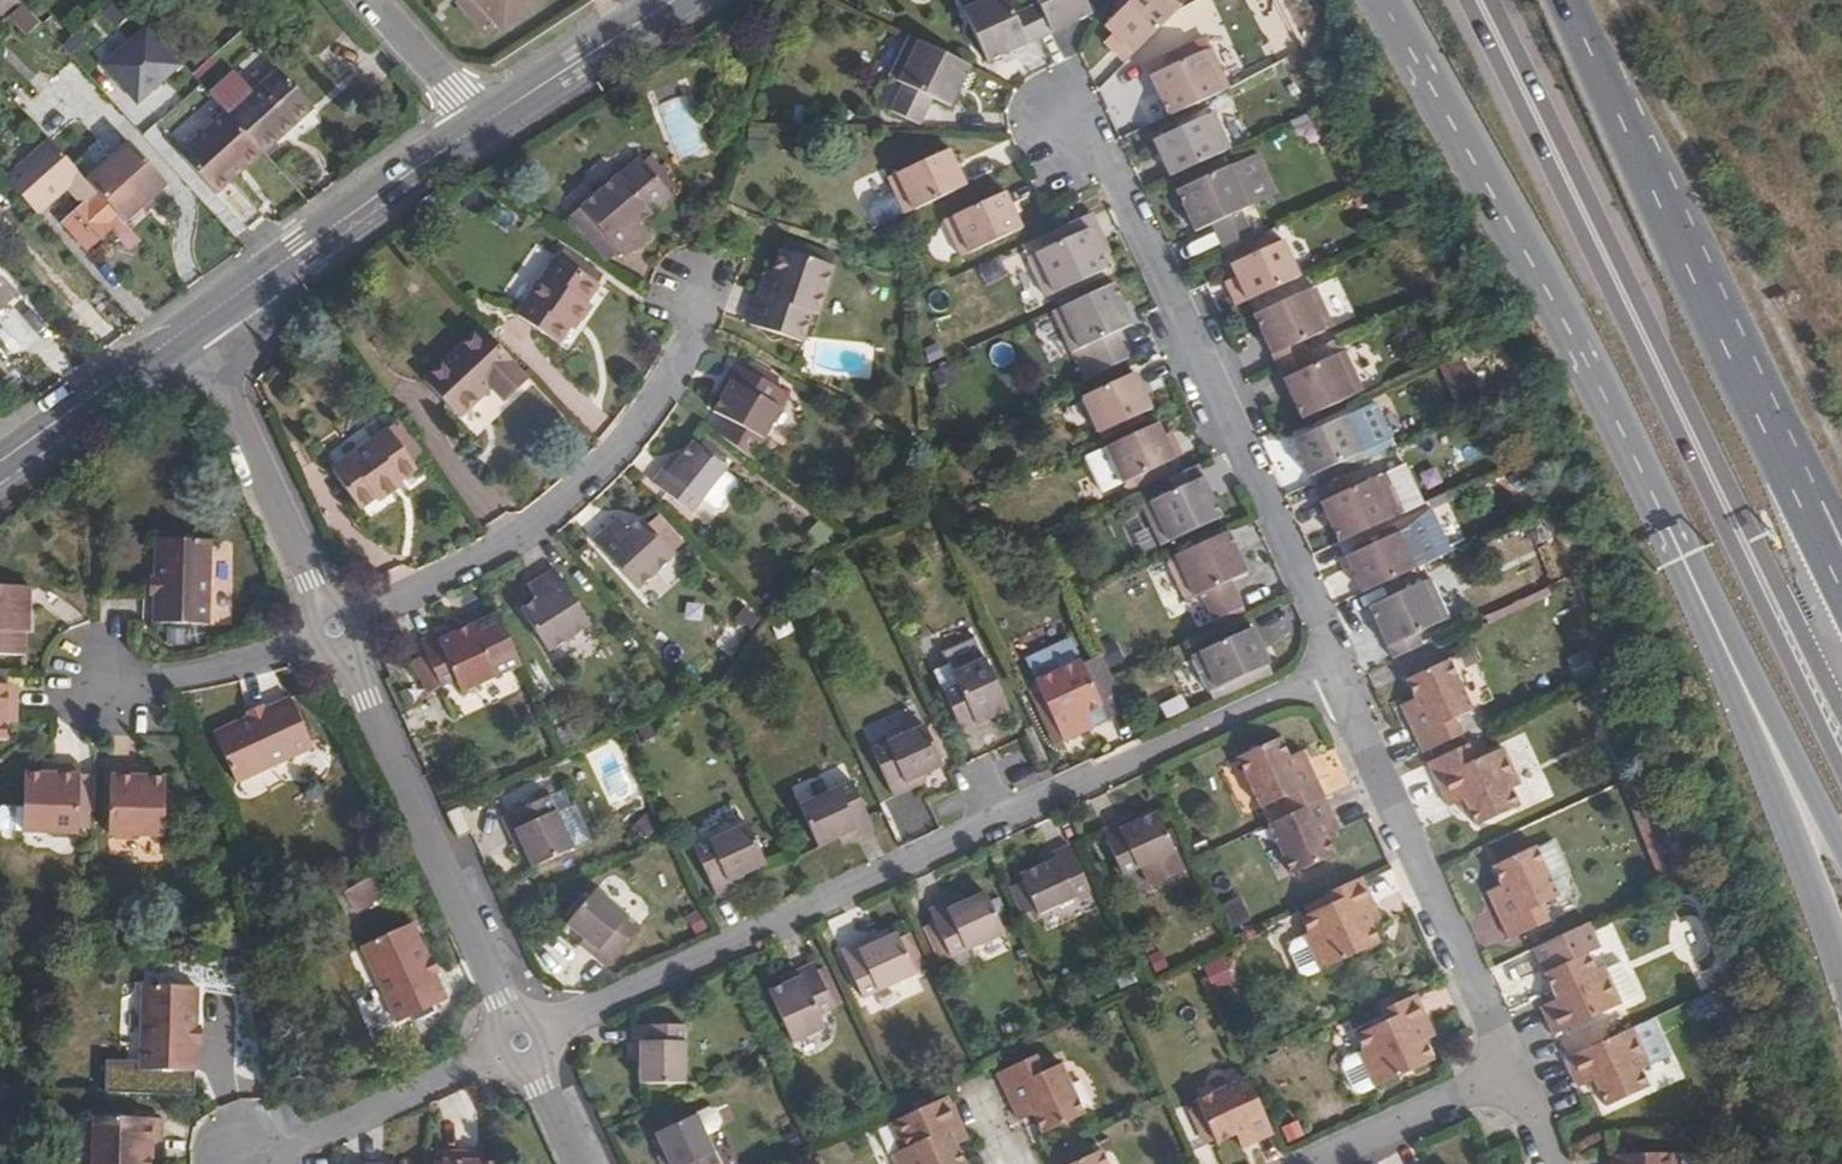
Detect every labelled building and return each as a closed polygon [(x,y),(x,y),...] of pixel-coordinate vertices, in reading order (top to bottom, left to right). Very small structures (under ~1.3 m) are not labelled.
[(498,28),(530,0),(473,0),(498,28)] [(1027,10),(1016,16),(1008,0),(969,0),(960,4),(988,64),(1041,39),(1027,10)] [(1027,10),(1041,39),(1092,16),(1085,0),(1037,0),(1039,4),(1027,10)] [(1135,54),(1181,7),(1183,7),(1176,0),(1133,0),(1106,27),(1135,54)] [(146,24),(102,61),(138,103),(182,65),(146,24)] [(972,67),(912,38),(893,78),(907,85),(894,112),(924,126),(936,99),(953,107),(972,67)] [(1147,64),(1171,116),(1233,87),(1214,49),(1182,63),(1175,51),(1147,64)] [(278,70),(225,115),(260,153),(310,108),(278,70)] [(1155,139),(1173,176),(1233,148),(1216,111),(1155,139)] [(260,153),(225,115),(179,157),(209,190),(235,167),(239,171),(260,153)] [(82,178),(47,139),(2,178),(35,215),(63,190),(78,207),(61,224),(70,234),(85,249),(107,230),(120,244),(131,234),(121,222),(82,178)] [(124,143),(82,178),(121,222),(162,185),(124,143)] [(890,179),(906,215),(967,187),(950,150),(890,179)] [(564,213),(577,230),(589,220),(613,247),(619,253),(644,232),(635,222),(649,208),(668,192),(662,186),(639,159),(634,153),(624,161),(564,213)] [(646,153),(639,159),(662,186),(669,180),(646,153)] [(1185,177),(1189,186),(1230,168),(1226,159),(1185,177)] [(1213,224),(1226,250),(1256,236),(1244,211),(1258,204),(1239,163),(1230,168),(1189,186),(1179,190),(1197,231),(1213,224)] [(235,167),(209,190),(213,195),(239,171),(235,167)] [(1008,192),(946,220),(964,257),(1025,228),(1008,192)] [(635,222),(644,232),(659,219),(649,208),(635,222)] [(1084,218),(1024,245),(1049,297),(1108,270),(1084,218)] [(589,220),(577,230),(601,258),(613,247),(589,220)] [(1237,255),(1240,262),(1281,242),(1278,236),(1260,244),(1237,255)] [(1233,265),(1249,301),(1302,276),(1285,240),(1281,242),(1240,262),(1233,265)] [(779,254),(831,273),(835,262),(784,243),(779,254)] [(611,274),(567,245),(519,308),(563,338),(572,328),(574,330),(592,308),(587,304),(611,274)] [(773,281),(767,301),(756,332),(802,348),(813,316),(818,319),(834,274),(831,273),(779,254),(776,253),(768,278),(773,281)] [(760,298),(767,301),(773,281),(768,278),(760,298)] [(12,294),(0,281),(0,305),(12,294)] [(1114,283),(1055,311),(1088,380),(1130,359),(1118,332),(1134,324),(1114,283)] [(1256,316),(1280,367),(1308,354),(1304,342),(1336,327),(1317,288),(1256,316)] [(531,378),(482,326),(425,379),(460,417),(479,400),(476,397),(489,385),(492,388),(506,400),(531,378)] [(1308,354),(1280,367),(1305,420),(1366,391),(1347,351),(1314,366),(1308,354)] [(737,368),(762,382),(766,374),(741,361),(737,368)] [(728,426),(722,436),(755,461),(784,412),(770,404),(778,390),(762,382),(737,368),(733,367),(726,381),(732,384),(723,400),(714,416),(728,426)] [(1135,372),(1083,396),(1100,432),(1153,409),(1135,372)] [(717,396),(723,400),(732,384),(726,381),(717,396)] [(476,397),(479,400),(492,388),(489,385),(476,397)] [(1356,413),(1294,440),(1311,477),(1372,448),(1356,413)] [(1160,424),(1107,447),(1123,483),(1176,459),(1165,435),(1160,424)] [(390,426),(333,464),(359,504),(376,493),(379,496),(394,486),(391,482),(416,465),(390,426)] [(1185,455),(1174,431),(1165,435),(1176,459),(1185,455)] [(685,456),(673,471),(662,485),(696,511),(705,500),(716,508),(739,479),(689,440),(679,451),(685,456)] [(1107,447),(1087,457),(1103,492),(1123,483),(1107,447)] [(667,466),(673,471),(685,456),(679,451),(667,466)] [(1199,465),(1170,479),(1176,490),(1145,505),(1164,546),(1223,518),(1199,465)] [(1318,491),(1342,543),(1402,514),(1385,477),(1353,490),(1347,478),(1318,491)] [(618,521),(595,542),(639,591),(677,557),(643,521),(631,533),(618,521)] [(1349,557),(1365,593),(1425,565),(1409,530),(1349,557)] [(1229,532),(1170,560),(1189,601),(1203,596),(1216,622),(1245,609),(1232,582),(1248,574),(1229,532)] [(159,596),(157,596),(156,625),(210,627),(212,541),(159,540),(157,583),(159,583),(159,596)] [(540,601),(520,612),(546,655),(589,628),(553,572),(531,585),(540,601)] [(1372,608),(1395,659),(1423,646),(1419,635),(1450,620),(1432,580),(1372,608)] [(151,596),(157,596),(159,596),(159,583),(157,583),(150,583),(151,596)] [(26,658),(27,637),(30,636),(32,590),(0,589),(0,657),(26,658)] [(524,666),(500,615),(457,634),(440,642),(437,637),(421,644),(428,657),(448,701),(524,666)] [(454,629),(437,637),(440,642),(457,634),(454,629)] [(1254,630),(1194,658),(1211,694),(1271,666),(1254,630)] [(1029,660),(1038,681),(1084,660),(1075,639),(1029,660)] [(448,701),(428,657),(415,665),(435,708),(448,701)] [(1113,677),(1105,659),(1088,668),(1084,660),(1038,681),(1066,742),(1092,731),(1085,716),(1105,707),(1111,721),(1115,728),(1133,720),(1113,677)] [(1420,708),(1408,715),(1425,752),(1463,734),(1456,718),(1474,710),(1452,660),(1408,680),(1416,699),(1420,708)] [(967,739),(983,731),(980,726),(997,717),(1012,710),(991,664),(958,680),(964,691),(948,698),(967,739)] [(9,726),(9,716),(18,715),(19,688),(0,688),(0,742),(7,742),(9,726)] [(243,723),(242,722),(216,734),(238,783),(315,748),(292,699),(255,716),(256,718),(243,723)] [(1404,706),(1408,715),(1420,708),(1416,699),(1404,706)] [(1085,716),(1092,731),(1111,721),(1105,707),(1085,716)] [(239,715),(242,722),(243,723),(256,718),(255,716),(251,710),(239,715)] [(9,716),(9,726),(19,726),(18,715),(9,716)] [(980,726),(983,731),(1000,723),(997,717),(980,726)] [(897,798),(912,791),(910,786),(926,778),(947,769),(927,727),(875,751),(897,798)] [(1275,803),(1283,818),(1327,799),(1308,762),(1294,768),(1290,758),(1280,739),(1239,760),(1262,808),(1275,803)] [(1478,741),(1468,746),(1477,762),(1485,757),(1478,741)] [(1468,746),(1430,763),(1450,807),(1462,802),(1473,797),(1478,806),(1466,811),(1474,828),(1510,812),(1503,796),(1512,791),(1495,753),(1485,757),(1477,762),(1468,746)] [(1304,752),(1290,758),(1294,768),(1308,762),(1304,752)] [(47,776),(39,776),(22,776),(21,824),(81,826),(82,767),(47,766),(47,776)] [(39,766),(39,776),(47,776),(47,766),(39,766)] [(141,780),(141,769),(113,769),(111,826),(165,827),(167,780),(150,780),(141,780)] [(150,769),(141,769),(141,780),(150,780),(150,769)] [(910,786),(912,791),(929,784),(926,778),(910,786)] [(839,839),(840,840),(857,831),(859,837),(875,830),(853,783),(800,807),(820,849),(839,839)] [(565,795),(554,800),(562,816),(573,811),(565,795)] [(1473,797),(1462,802),(1466,811),(1478,806),(1473,797)] [(1283,818),(1269,825),(1293,875),(1335,856),(1326,837),(1321,827),(1336,820),(1327,799),(1283,818)] [(504,821),(513,839),(520,835),(527,853),(536,872),(595,846),(578,809),(573,811),(562,816),(554,800),(504,821)] [(1123,829),(1120,823),(1104,831),(1125,875),(1177,851),(1159,812),(1140,821),(1139,821),(1123,829)] [(1137,815),(1120,823),(1123,829),(1139,821),(1137,815)] [(1321,827),(1326,837),(1340,831),(1336,820),(1321,827)] [(717,897),(732,890),(729,883),(747,875),(767,866),(749,824),(695,849),(717,897)] [(857,831),(840,840),(843,845),(859,837),(857,831)] [(520,835),(513,839),(519,855),(527,853),(520,835)] [(1540,851),(1554,882),(1572,873),(1558,843),(1540,851)] [(1022,875),(1024,883),(1037,910),(1040,916),(1091,892),(1070,847),(1054,854),(1056,860),(1040,867),(1022,875)] [(1508,896),(1494,903),(1511,939),(1550,922),(1543,906),(1560,897),(1554,882),(1540,851),(1538,848),(1495,867),(1503,886),(1508,896)] [(1038,861),(1040,867),(1056,860),(1054,854),(1038,861)] [(729,883),(732,890),(750,882),(747,875),(729,883)] [(373,878),(344,895),(355,914),(385,899),(373,878)] [(1363,879),(1327,894),(1330,900),(1332,906),(1308,916),(1302,919),(1308,935),(1305,937),(1317,965),(1320,971),(1379,944),(1370,924),(1365,914),(1376,908),(1363,879)] [(1037,910),(1024,883),(1013,888),(1026,915),(1037,910)] [(1490,893),(1494,903),(1508,896),(1503,886),(1490,893)] [(567,925),(585,940),(599,951),(595,957),(608,968),(641,926),(595,890),(567,925)] [(950,912),(947,905),(931,912),(954,960),(1005,936),(986,894),(966,904),(950,912)] [(961,898),(947,905),(950,912),(966,904),(961,898)] [(1332,906),(1330,900),(1306,911),(1308,916),(1332,906)] [(1365,914),(1370,924),(1381,919),(1376,908),(1365,914)] [(424,953),(427,952),(415,926),(365,948),(399,1024),(450,1001),(433,965),(430,966),(424,953)] [(1534,949),(1553,991),(1556,990),(1561,1000),(1551,1004),(1542,1008),(1554,1035),(1612,1008),(1596,973),(1586,977),(1578,959),(1595,951),(1584,927),(1534,949)] [(862,952),(859,945),(843,952),(866,1000),(918,976),(898,935),(878,944),(862,952)] [(875,937),(859,945),(862,952),(878,944),(875,937)] [(1317,965),(1305,937),(1288,945),(1287,949),(1297,971),(1303,971),(1317,965)] [(599,951),(585,940),(582,946),(595,957),(599,951)] [(430,950),(427,952),(424,953),(430,966),(433,965),(436,963),(430,950)] [(803,979),(787,986),(772,994),(796,1044),(826,1030),(820,1017),(837,1009),(820,973),(816,964),(800,972),(803,979)] [(1596,973),(1612,1008),(1629,1001),(1613,965),(1596,973)] [(820,973),(837,1009),(845,1006),(828,969),(820,973)] [(784,979),(787,986),(803,979),(800,972),(784,979)] [(198,1073),(199,1030),(196,1030),(197,1018),(199,1018),(200,988),(145,987),(144,1072),(198,1073)] [(1546,995),(1551,1004),(1561,1000),(1556,990),(1553,991),(1546,995)] [(1433,1061),(1425,1042),(1419,1028),(1428,1024),(1416,996),(1381,1012),(1385,1023),(1355,1037),(1362,1052),(1358,1054),(1370,1082),(1374,1089),(1433,1061)] [(196,1030),(199,1030),(205,1030),(205,1018),(199,1018),(197,1018),(196,1030)] [(1419,1028),(1425,1042),(1435,1037),(1428,1024),(1419,1028)] [(635,1026),(635,1043),(643,1043),(642,1061),(642,1083),(688,1085),(689,1026),(635,1026)] [(1624,1034),(1565,1060),(1572,1075),(1578,1088),(1587,1084),(1597,1079),(1601,1088),(1598,1090),(1606,1107),(1640,1092),(1632,1075),(1640,1070),(1624,1034)] [(1344,1061),(1340,1066),(1350,1088),(1357,1088),(1370,1082),(1358,1054),(1344,1061)] [(1000,1074),(1016,1112),(1032,1106),(1036,1115),(1044,1133),(1088,1113),(1066,1066),(1047,1073),(1039,1056),(1000,1074)] [(1266,1117),(1240,1060),(1188,1083),(1208,1126),(1228,1118),(1237,1113),(1244,1127),(1266,1117)] [(1591,1093),(1598,1090),(1601,1088),(1597,1079),(1587,1084),(1591,1093)] [(897,1123),(908,1149),(901,1152),(896,1154),(900,1163),(967,1163),(959,1145),(952,1130),(964,1125),(951,1098),(897,1123)] [(1016,1112),(1018,1116),(1021,1122),(1036,1115),(1032,1106),(1016,1112)] [(710,1110),(699,1116),(708,1137),(720,1132),(723,1123),(719,1113),(710,1110)] [(1237,1113),(1228,1118),(1235,1131),(1244,1127),(1237,1113)] [(666,1156),(670,1163),(721,1163),(699,1116),(657,1134),(666,1156)] [(154,1159),(153,1150),(163,1150),(164,1121),(95,1120),(94,1163),(154,1163),(154,1159)] [(908,1149),(897,1123),(890,1126),(901,1152),(908,1149)] [(970,1137),(964,1125),(952,1130),(959,1145),(971,1140),(970,1137)] [(153,1150),(154,1159),(163,1159),(163,1150),(153,1150)] [(1105,1152),(1078,1163),(1111,1163),(1105,1152)] [(1609,1163),(1670,1163),(1670,1155),(1608,1157),(1609,1163)] [(1670,1155),(1670,1163),(1678,1163),(1678,1156),(1670,1155)] [(474,1156),(445,1156),(445,1163),(474,1163),(474,1156)]
